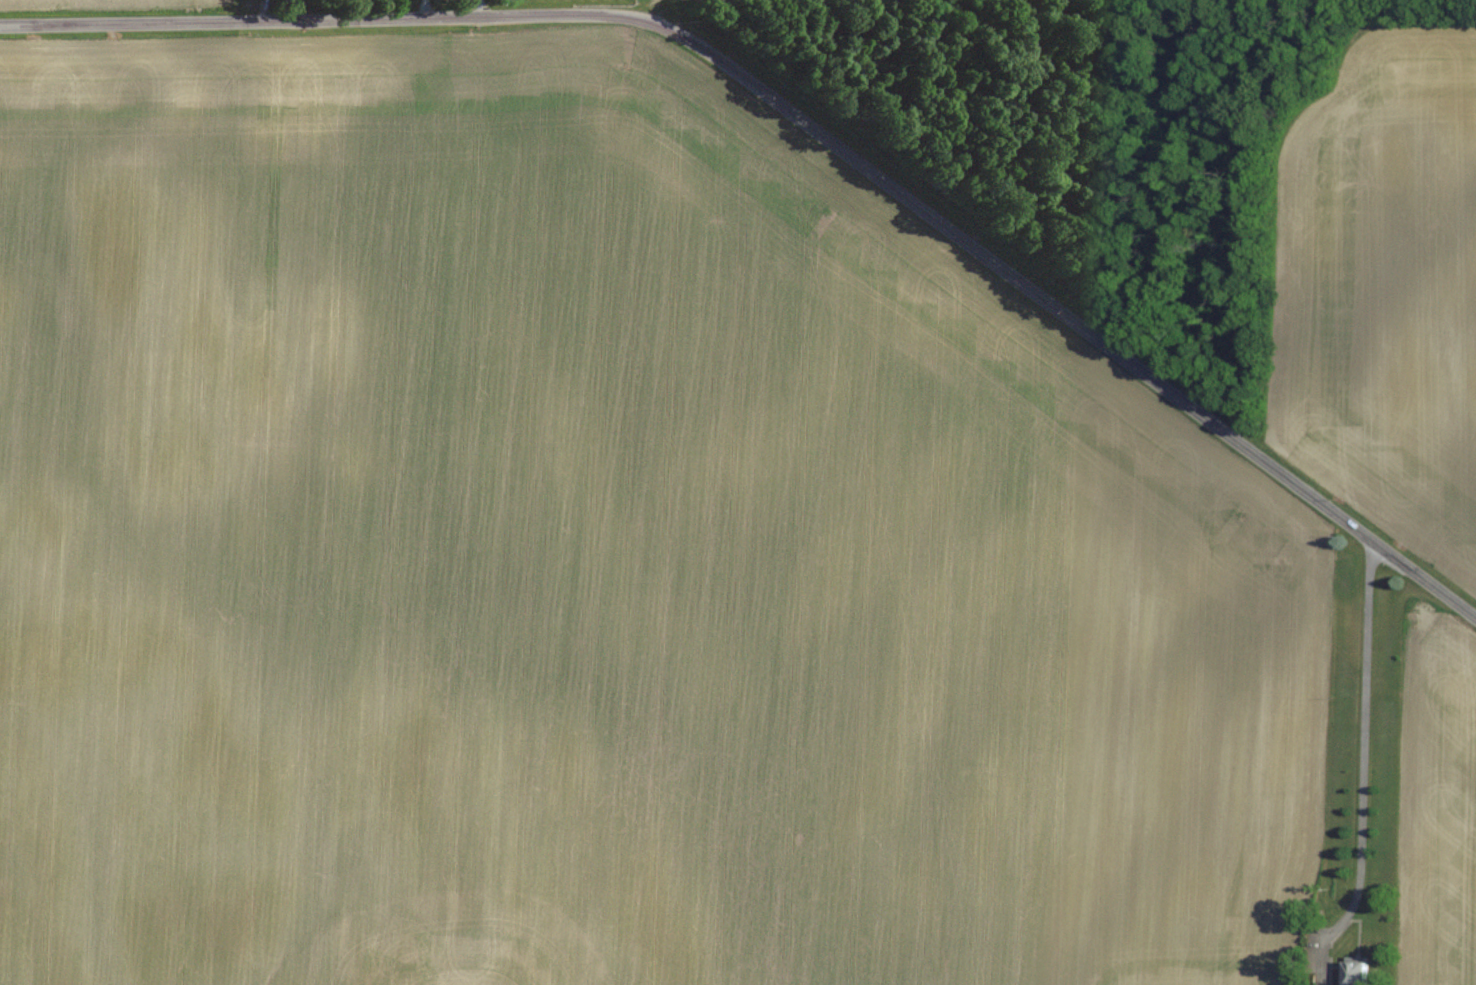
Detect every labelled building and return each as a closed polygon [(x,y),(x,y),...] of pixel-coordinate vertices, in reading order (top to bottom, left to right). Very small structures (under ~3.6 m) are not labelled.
[(1348,957),(1348,984),(1370,984),(1370,957),(1348,957)]
